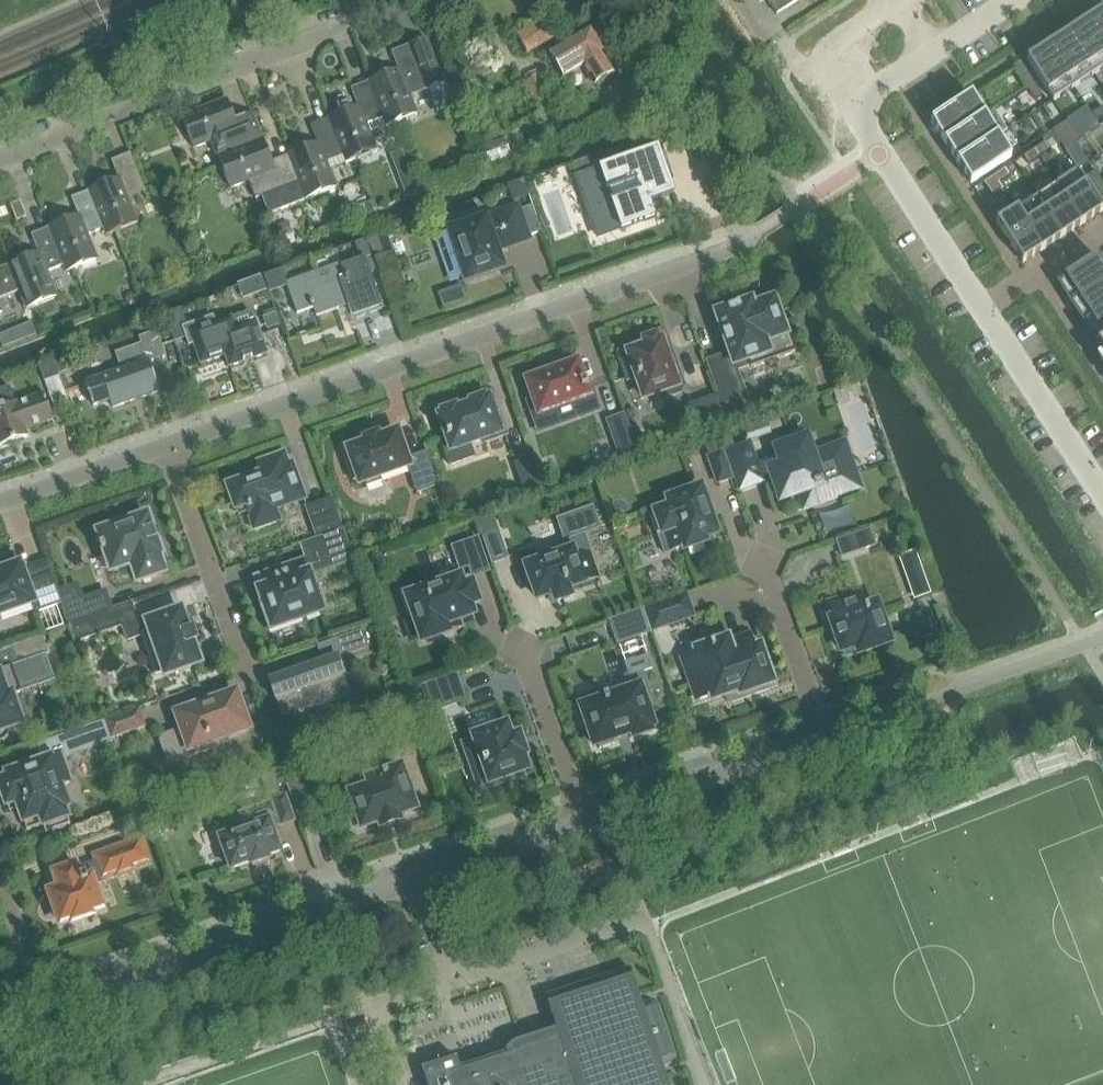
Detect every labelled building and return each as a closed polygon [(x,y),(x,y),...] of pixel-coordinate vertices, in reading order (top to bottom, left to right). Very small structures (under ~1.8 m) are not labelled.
[(803,0),(767,0),(778,17),(803,0)] [(1088,20),(1102,43),(1102,10),(1088,20)] [(560,35),(550,19),(519,37),(529,53),(560,35)] [(1068,33),(1095,74),(1102,69),(1102,43),(1088,20),(1068,33)] [(564,76),(584,64),(595,84),(612,75),(601,54),(603,53),(601,50),(600,44),(595,40),(591,32),(552,55),(564,76)] [(1068,33),(1048,46),(1075,87),(1095,74),(1068,33)] [(388,126),(418,115),(411,96),(444,84),(427,39),(411,46),(414,53),(397,60),(401,69),(370,81),(371,82),(372,82),(385,119),(388,126)] [(1048,46),(1028,59),(1054,100),(1075,87),(1048,46)] [(1029,72),(1021,77),(1028,88),(1036,83),(1029,72)] [(540,74),(526,83),(539,104),(553,96),(540,74)] [(347,163),(378,151),(371,133),(388,126),(385,119),(372,82),(371,82),(354,89),(360,106),(330,117),(330,118),(344,155),(347,163)] [(1036,83),(1028,88),(1036,99),(1043,95),(1036,83)] [(972,95),(932,122),(945,143),(986,116),(972,95)] [(219,157),(262,140),(253,115),(236,121),(227,99),(183,116),(195,147),(213,140),(219,157)] [(1093,113),(1094,116),(1097,121),(1102,117),(1102,106),(1093,113)] [(986,116),(945,143),(958,162),(999,136),(1008,130),(995,110),(986,116)] [(1094,116),(1074,130),(1080,139),(1100,125),(1097,121),(1094,116)] [(299,181),(263,195),(270,213),(337,187),(327,162),(344,155),(330,118),(313,125),(320,142),(289,154),(289,155),(299,181)] [(1068,120),(1052,130),(1059,139),(1074,130),(1068,120)] [(1074,130),(1059,139),(1065,149),(1080,139),(1074,130)] [(999,136),(958,162),(971,183),(1012,157),(999,136)] [(506,138),(485,146),(492,163),(512,155),(506,138)] [(263,195),(299,181),(289,155),(272,162),(263,140),(262,140),(219,157),(231,187),(256,178),(263,195)] [(1046,141),(1035,148),(1040,156),(1051,149),(1046,141)] [(658,148),(576,177),(588,211),(598,208),(599,210),(605,208),(604,206),(613,203),(622,229),(656,218),(650,202),(675,193),(670,182),(658,148)] [(1035,148),(1024,155),(1029,163),(1040,156),(1035,148)] [(91,189),(105,227),(107,234),(138,222),(128,197),(145,190),(131,153),(113,160),(119,177),(90,189),(90,190),(91,189)] [(1006,167),(996,174),(1001,182),(1011,175),(1006,167)] [(1057,183),(1084,224),(1102,211),(1102,208),(1078,169),(1057,183)] [(1088,175),(1096,186),(1102,182),(1102,181),(1096,170),(1088,175)] [(411,171),(400,175),(408,196),(419,192),(411,171)] [(996,174),(984,182),(994,197),(1005,189),(1001,182),(996,174)] [(524,180),(508,186),(513,201),(529,195),(524,180)] [(1057,183),(1037,196),(1064,236),(1084,224),(1057,183)] [(91,189),(90,190),(72,197),(79,214),(49,225),(50,226),(64,263),(67,271),(98,259),(88,233),(105,227),(91,189)] [(1037,196),(1018,209),(1044,249),(1064,236),(1037,196)] [(261,201),(253,204),(256,211),(264,208),(261,201)] [(371,201),(357,206),(360,215),(374,209),(371,201)] [(454,230),(451,232),(467,279),(502,267),(496,248),(526,237),(516,209),(485,220),(481,209),(451,220),(454,230)] [(1018,209),(997,222),(1023,263),(1044,249),(1018,209)] [(289,222),(278,226),(282,237),(293,233),(289,222)] [(9,262),(10,263),(20,290),(27,308),(58,296),(48,270),(64,263),(50,226),(32,233),(39,251),(9,262)] [(387,236),(370,242),(376,258),(393,252),(387,236)] [(372,254),(364,257),(369,272),(370,273),(378,271),(372,254)] [(1057,283),(1070,304),(1102,282),(1102,265),(1098,256),(1057,283)] [(370,273),(369,272),(364,257),(342,264),(289,283),(288,283),(289,286),(298,313),(315,307),(318,316),(339,309),(337,304),(347,300),(352,312),(380,302),(370,273)] [(20,290),(10,263),(0,267),(0,298),(20,290)] [(284,269),(265,276),(270,293),(289,286),(288,283),(289,283),(284,269)] [(1070,304),(1083,323),(1102,310),(1102,282),(1070,304)] [(754,306),(752,301),(720,312),(725,327),(722,329),(730,353),(707,361),(729,425),(754,416),(736,365),(749,360),(751,367),(798,351),(785,317),(782,318),(775,298),(754,306)] [(186,337),(182,326),(187,324),(181,308),(165,314),(175,341),(186,337)] [(1083,323),(1097,344),(1102,340),(1102,310),(1083,323)] [(229,365),(230,367),(232,366),(244,362),(253,359),(266,354),(268,354),(267,351),(256,321),(236,328),(233,318),(232,317),(216,323),(214,316),(187,324),(182,326),(186,337),(189,346),(194,344),(200,362),(201,364),(203,363),(226,355),(229,365)] [(118,352),(123,369),(87,382),(94,403),(111,397),(114,406),(159,390),(149,360),(164,354),(156,330),(140,336),(142,344),(118,352)] [(0,335),(0,339),(4,348),(15,343),(10,331),(0,335)] [(660,341),(658,334),(643,340),(645,346),(637,350),(636,347),(629,344),(621,347),(618,354),(628,381),(637,378),(644,398),(666,390),(667,392),(673,395),(682,392),(685,386),(678,366),(672,368),(662,340),(660,341)] [(584,381),(577,363),(528,380),(536,402),(532,403),(535,414),(533,415),(533,416),(536,415),(538,419),(555,413),(553,409),(576,400),(580,409),(598,403),(592,384),(588,385),(586,380),(584,381)] [(73,372),(60,376),(65,388),(77,383),(73,372)] [(60,376),(46,381),(55,408),(70,402),(65,388),(60,376)] [(16,402),(10,386),(0,390),(0,446),(8,443),(28,436),(26,428),(53,418),(44,393),(17,403),(16,402)] [(456,410),(455,406),(441,411),(442,415),(440,416),(447,436),(441,439),(450,465),(475,457),(470,443),(484,439),(485,442),(507,435),(501,417),(497,418),(490,398),(487,399),(486,395),(470,401),(472,405),(456,410)] [(717,395),(690,405),(700,434),(727,424),(717,395)] [(624,414),(608,420),(623,461),(639,456),(624,414)] [(398,432),(366,443),(348,449),(350,454),(345,456),(353,481),(359,479),(360,483),(365,482),(367,487),(382,481),(380,476),(409,466),(418,492),(438,485),(426,452),(408,459),(398,432)] [(726,433),(719,435),(725,451),(731,449),(726,433)] [(860,488),(850,460),(837,465),(831,449),(813,455),(808,439),(777,449),(783,465),(776,468),(779,476),(774,478),(781,500),(811,490),(815,503),(860,488)] [(718,442),(706,447),(708,453),(721,449),(718,442)] [(763,481),(750,442),(731,449),(725,451),(737,484),(739,484),(741,489),(763,481)] [(723,451),(709,456),(718,483),(732,478),(723,451)] [(275,508),(304,498),(305,498),(293,463),(288,465),(284,454),(257,464),(261,475),(228,486),(236,510),(247,506),(255,528),(263,525),(267,523),(271,521),(274,517),(276,513),(275,508)] [(533,457),(515,463),(527,496),(544,490),(533,457)] [(658,534),(666,532),(673,551),(685,546),(686,549),(707,541),(705,537),(718,533),(713,519),(708,502),(707,502),(702,488),(698,489),(697,488),(672,497),(672,498),(668,499),(671,507),(650,514),(658,534)] [(309,513),(318,538),(344,529),(335,504),(309,513)] [(541,561),(523,567),(528,582),(532,580),(538,598),(554,593),(557,601),(571,596),(568,588),(599,577),(591,554),(584,534),(602,528),(594,505),(556,518),(564,541),(569,540),(572,550),(556,556),(556,553),(540,559),(541,561)] [(145,516),(144,511),(123,519),(125,523),(98,533),(99,536),(96,537),(102,553),(105,552),(112,572),(132,565),(138,582),(165,573),(164,570),(171,568),(165,549),(161,551),(153,530),(148,515),(145,516)] [(310,573),(354,557),(344,529),(318,538),(307,542),(313,558),(264,576),(267,587),(260,589),(260,593),(263,603),(260,604),(264,617),(268,616),(272,628),(302,617),(303,619),(324,611),(310,573)] [(499,530),(484,536),(493,563),(508,558),(499,530)] [(838,541),(843,556),(876,544),(871,530),(838,541)] [(478,538),(462,543),(473,576),(490,571),(478,538)] [(913,553),(918,573),(928,570),(923,551),(913,553)] [(33,603),(36,613),(63,603),(59,592),(50,566),(49,566),(50,569),(25,578),(21,565),(0,572),(0,614),(33,603)] [(425,584),(400,592),(409,617),(414,615),(423,641),(446,633),(445,630),(453,627),(454,630),(461,627),(461,626),(458,620),(474,614),(471,605),(479,602),(473,584),(464,587),(461,577),(427,589),(425,584)] [(63,603),(71,625),(112,611),(106,592),(83,600),(78,586),(59,592),(63,603)] [(833,626),(831,627),(837,646),(840,645),(842,651),(857,646),(859,653),(891,642),(888,635),(889,635),(880,609),(879,609),(877,604),(867,607),(862,592),(837,601),(842,616),(831,620),(833,626)] [(687,594),(646,609),(653,630),(695,616),(687,594)] [(132,604),(112,611),(71,625),(77,641),(123,625),(128,640),(142,635),(156,675),(164,672),(165,676),(201,663),(194,643),(198,642),(194,630),(190,631),(182,609),(139,624),(132,604)] [(644,608),(608,620),(609,621),(611,620),(618,643),(651,631),(651,633),(652,633),(644,608)] [(270,681),(282,717),(283,716),(304,701),(350,692),(339,658),(369,648),(363,630),(322,644),(327,661),(270,681)] [(696,652),(683,657),(698,700),(712,695),(713,700),(740,691),(741,695),(747,692),(749,696),(769,689),(768,685),(774,683),(761,646),(756,648),(751,634),(730,642),(729,639),(696,650),(696,652)] [(23,724),(13,695),(55,680),(46,655),(50,654),(44,636),(0,651),(0,742),(3,742),(4,741),(6,740),(7,738),(8,736),(9,735),(9,733),(9,731),(8,729),(23,724)] [(578,698),(582,707),(577,708),(583,724),(587,723),(595,746),(598,744),(600,748),(616,743),(614,739),(633,732),(634,737),(652,731),(650,726),(654,725),(646,701),(653,699),(643,671),(627,676),(632,689),(608,697),(608,696),(604,698),(601,690),(578,698)] [(422,687),(428,702),(463,690),(457,674),(422,687)] [(237,693),(196,707),(192,705),(182,709),(180,713),(177,714),(182,729),(163,736),(161,741),(167,760),(173,762),(215,748),(213,742),(250,729),(237,693)] [(139,710),(106,721),(112,738),(145,726),(139,710)] [(61,756),(111,738),(105,721),(43,743),(49,759),(36,763),(38,767),(0,781),(0,786),(7,806),(17,802),(24,822),(25,822),(27,830),(43,825),(47,834),(71,825),(65,808),(69,806),(62,786),(71,783),(61,756)] [(477,735),(474,736),(475,739),(463,743),(472,770),(485,766),(490,782),(528,769),(523,755),(526,754),(520,735),(512,738),(507,724),(496,729),(494,724),(476,731),(477,735)] [(353,802),(343,806),(352,831),(380,821),(382,828),(401,821),(399,815),(416,809),(402,767),(368,779),(370,786),(350,793),(353,802)] [(320,816),(307,779),(288,785),(302,822),(320,816)] [(225,836),(221,837),(232,868),(251,861),(252,864),(253,864),(253,866),(256,865),(255,863),(256,863),(265,859),(266,860),(266,861),(269,860),(269,859),(268,856),(280,851),(272,827),(282,824),(282,825),(295,821),(286,796),(274,800),(278,811),(266,815),(268,821),(242,830),(241,827),(224,833),(225,836)] [(95,858),(97,861),(74,869),(73,867),(58,872),(59,875),(56,876),(60,888),(52,891),(53,894),(51,895),(53,901),(50,902),(55,916),(58,915),(60,921),(62,920),(63,923),(72,920),(73,922),(93,916),(92,913),(101,910),(100,907),(102,906),(95,885),(106,881),(106,878),(119,873),(120,876),(135,871),(134,868),(147,863),(146,860),(149,859),(142,841),(140,842),(139,840),(97,854),(98,857),(95,858)] [(546,996),(557,1030),(518,1042),(512,1045),(508,1050),(509,1053),(461,1069),(457,1058),(423,1069),(428,1084),(668,1084),(662,1067),(672,1064),(677,1054),(660,1005),(651,1000),(641,1003),(630,968),(546,996)]
